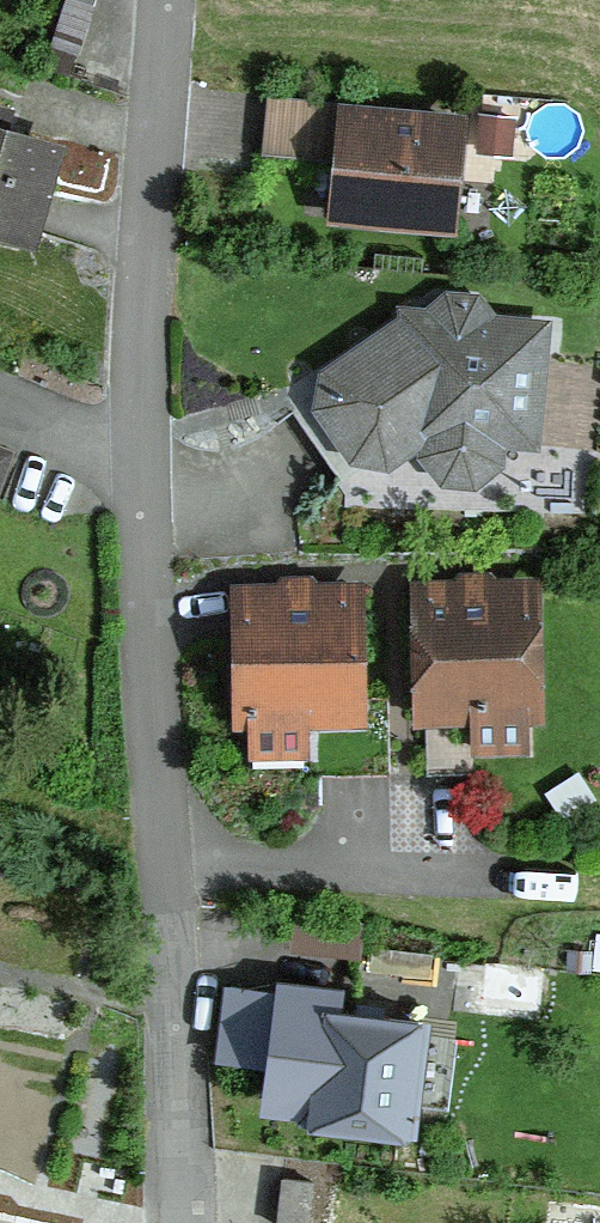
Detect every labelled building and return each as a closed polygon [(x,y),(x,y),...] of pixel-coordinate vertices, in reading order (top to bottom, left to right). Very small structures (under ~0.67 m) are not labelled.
[(451,127),(342,117),(333,214),(442,224),(451,127)] [(22,236),(33,196),(46,153),(0,139),(0,230),(22,236)] [(530,336),(465,330),(466,311),(445,309),(425,326),(411,325),(328,382),(324,408),(354,452),(380,457),(423,427),(432,427),(429,455),(443,473),(466,475),(484,460),(486,432),(520,436),(530,336)] [(496,593),(484,582),(458,582),(447,594),(417,595),(419,715),(528,713),(525,593),(496,593)] [(348,717),(346,597),(317,597),(305,586),(279,586),(268,598),(238,599),(240,719),(348,717)] [(476,1003),(532,1010),(536,976),(480,970),(476,1003)] [(335,1002),(224,990),(216,1060),(263,1065),(258,1102),(306,1108),(306,1111),(403,1123),(415,1026),(334,1016),(335,1002)] [(278,1182),(273,1222),(303,1222),(307,1185),(278,1182)]
